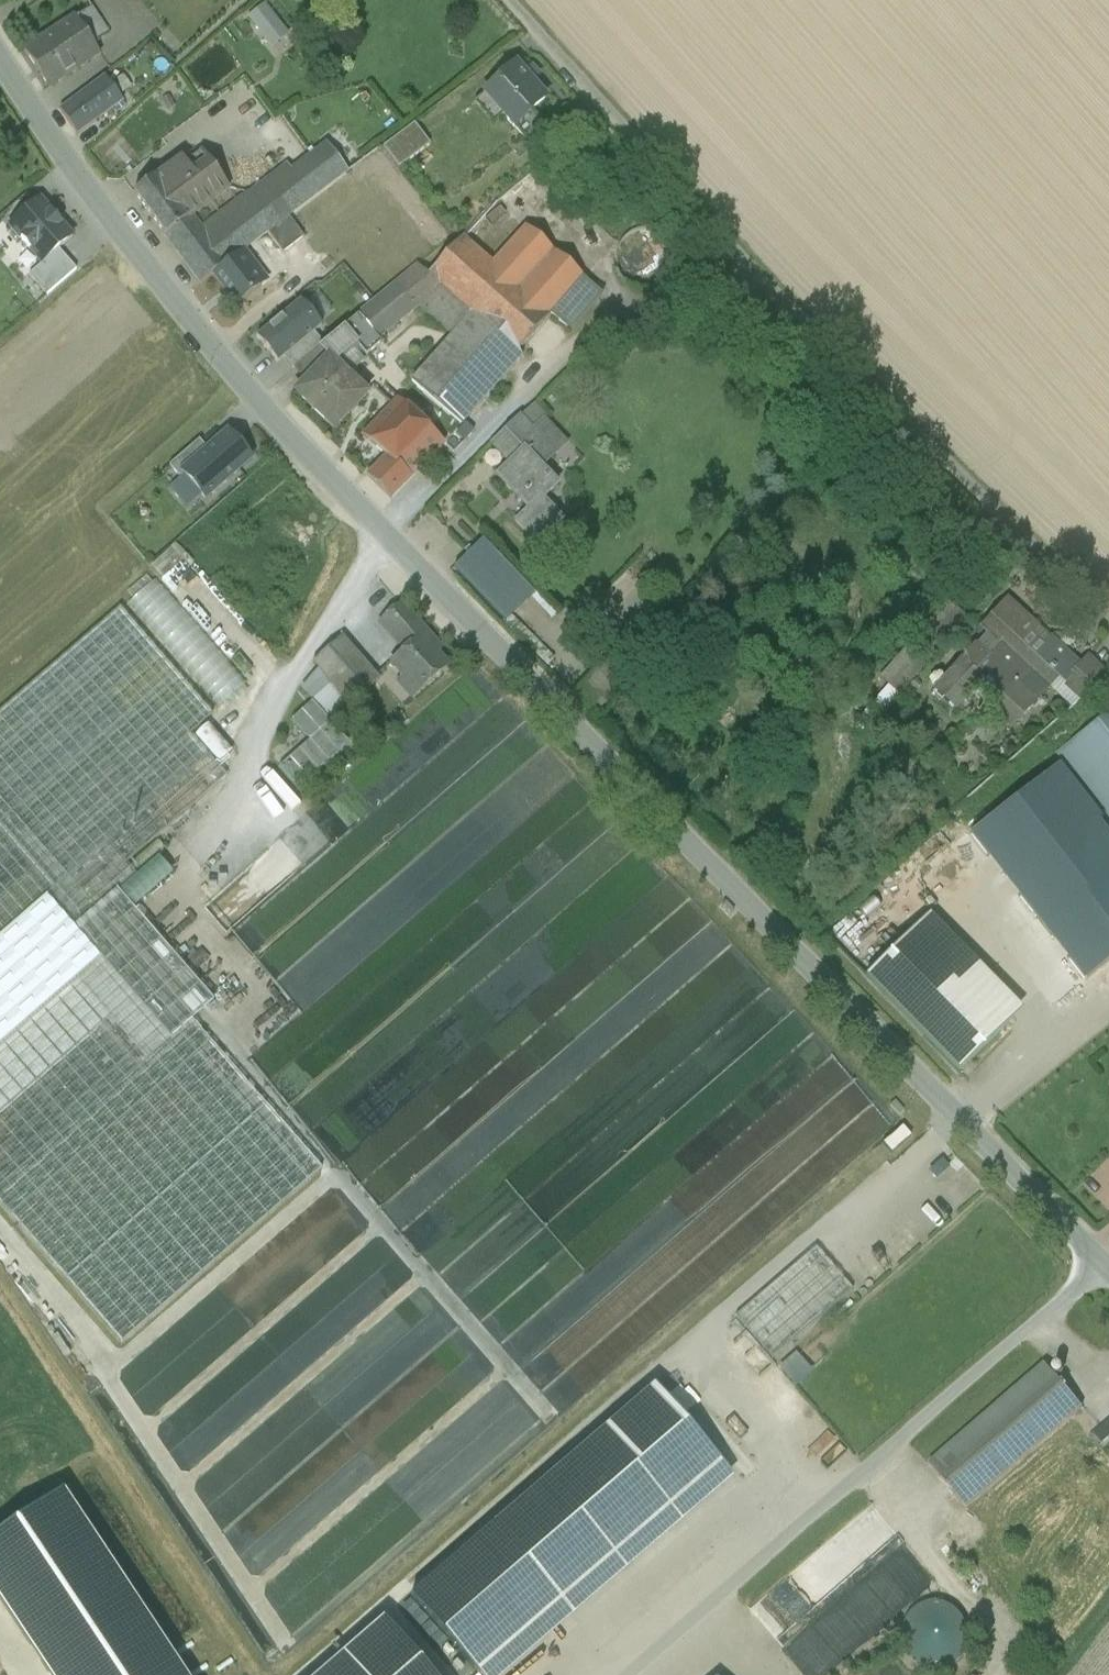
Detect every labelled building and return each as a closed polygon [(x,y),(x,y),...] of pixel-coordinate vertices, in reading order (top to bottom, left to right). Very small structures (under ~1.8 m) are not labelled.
[(265,2),(247,16),(272,47),(289,32),(265,2)] [(91,7),(77,17),(83,27),(98,17),(91,7)] [(77,17),(27,52),(52,88),(102,54),(95,44),(83,27),(77,17)] [(98,17),(83,27),(95,44),(110,34),(98,17)] [(546,101),(518,67),(486,94),(515,128),(546,101)] [(139,89),(127,72),(118,79),(130,96),(139,89)] [(105,78),(61,112),(80,136),(124,102),(105,78)] [(399,167),(430,143),(414,122),(383,146),(399,167)] [(327,146),(252,203),(272,229),(287,217),(347,172),(327,146)] [(188,163),(159,185),(187,221),(193,217),(230,189),(202,152),(188,163)] [(184,157),(154,180),(159,185),(188,163),(184,157)] [(159,185),(154,180),(133,195),(165,238),(187,221),(159,185)] [(203,230),(193,217),(187,221),(165,238),(200,285),(213,275),(212,275),(266,234),(272,229),(252,203),(247,196),(203,230)] [(40,199),(6,228),(40,268),(74,238),(40,199)] [(584,279),(497,205),(466,239),(497,267),(522,289),(544,264),(573,291),(584,279)] [(287,217),(272,229),(266,234),(282,255),(303,239),(287,217)] [(681,278),(683,266),(681,254),(673,244),(663,237),(651,235),(638,237),(628,244),(621,255),(619,267),(622,279),(629,290),(639,296),(652,299),(664,296),(674,289),(681,278)] [(433,273),(431,275),(442,285),(464,304),(497,267),(466,239),(464,238),(433,273)] [(242,252),(212,275),(213,275),(237,306),(261,287),(250,273),(255,269),(242,252)] [(433,273),(422,264),(406,277),(425,299),(442,285),(431,275),(433,273)] [(522,289),(497,267),(464,304),(474,312),(519,352),(552,315),(573,291),(544,264),(522,289)] [(406,277),(358,317),(378,338),(425,299),(406,277)] [(573,291),(552,315),(567,328),(599,291),(584,279),(573,291)] [(300,302),(256,339),(277,364),(284,359),(313,334),(322,327),(300,302)] [(474,312),(396,403),(445,445),(462,425),(522,355),(519,352),(474,312)] [(327,359),(333,365),(358,345),(366,354),(380,342),(378,338),(358,317),(323,346),(318,350),(327,359)] [(318,350),(323,346),(313,334),(284,359),(293,371),(318,350)] [(318,350),(293,371),(305,383),(327,359),(318,350)] [(294,395),(333,430),(365,393),(333,365),(327,359),(305,383),(294,395)] [(445,445),(396,403),(364,437),(387,457),(369,477),(393,500),(443,447),(445,445)] [(520,420),(493,445),(511,464),(528,448),(523,442),(532,433),(520,420)] [(511,464),(498,476),(529,510),(517,522),(538,545),(561,523),(542,502),(557,488),(541,470),(566,447),(544,423),(532,433),(523,442),(528,448),(511,464)] [(445,445),(443,447),(453,455),(472,433),(462,425),(445,445)] [(228,434),(181,474),(204,501),(245,465),(251,460),(228,434)] [(533,595),(482,542),(453,570),(504,623),(533,595)] [(216,706),(244,682),(158,577),(130,600),(216,706)] [(1037,630),(1010,605),(986,632),(1007,650),(993,666),(978,652),(936,698),(956,716),(976,694),(1008,722),(1028,700),(1035,707),(1057,683),(1065,690),(1075,679),(1064,669),(1064,668),(1046,652),(1035,664),(1030,660),(1034,656),(1023,646),(1037,630)] [(440,652),(400,606),(380,623),(405,652),(391,664),(418,694),(447,669),(435,656),(440,652)] [(0,714),(0,1050),(100,962),(73,931),(121,889),(136,876),(127,865),(167,831),(148,809),(208,758),(189,736),(212,717),(119,610),(0,714)] [(940,620),(899,668),(914,681),(955,633),(940,620)] [(342,638),(312,664),(318,670),(299,687),(331,723),(379,681),(342,638)] [(1075,679),(1065,690),(1079,703),(1106,680),(1088,664),(1075,679)] [(1060,752),(1108,817),(1108,714),(1060,752)] [(121,889),(73,931),(100,962),(0,1050),(0,1188),(192,1021),(215,999),(121,889)] [(1066,945),(1093,978),(1108,966),(1108,923),(1104,916),(1066,945)] [(1022,1011),(928,917),(865,979),(958,1074),(1022,1011)] [(192,1021),(0,1188),(0,1205),(122,1344),(322,1170),(192,1021)] [(152,1433),(193,1477),(346,1339),(346,1336),(414,1275),(396,1255),(331,1313),(313,1313),(314,1291),(322,1284),(314,1276),(368,1228),(351,1209),(338,1209),(339,1200),(321,1199),(315,1204),(315,1222),(303,1233),(295,1223),(294,1241),(291,1243),(283,1243),(283,1229),(203,1300),(203,1333),(138,1392),(138,1397),(154,1415),(176,1394),(195,1395),(152,1433)] [(815,1248),(735,1318),(773,1361),(853,1291),(815,1248)] [(795,1354),(778,1369),(795,1388),(812,1373),(795,1354)] [(1047,1368),(932,1467),(968,1509),(1083,1410),(1047,1368)] [(653,1387),(493,1525),(573,1617),(733,1479),(653,1387)] [(402,1453),(438,1415),(308,1417),(276,1452),(276,1474),(262,1489),(237,1515),(237,1519),(220,1537),(261,1575),(263,1575),(274,1563),(296,1563),(306,1572),(329,1572),(373,1525),(383,1525),(382,1512),(394,1511),(404,1501),(414,1510),(414,1488),(399,1474),(402,1470),(402,1453)] [(1108,1441),(1108,1420),(1095,1435),(1105,1445),(1108,1441)] [(0,1536),(0,1604),(47,1674),(184,1674),(64,1494),(0,1536)] [(493,1525),(410,1597),(477,1674),(505,1674),(573,1617),(493,1525)] [(804,1674),(823,1674),(918,1601),(902,1581),(898,1584),(884,1566),(781,1646),(804,1674)] [(966,1651),(969,1638),(966,1624),(959,1613),(947,1606),(934,1603),(921,1606),(910,1613),(903,1624),(900,1637),(903,1650),(910,1662),(921,1669),(935,1672),(948,1669),(959,1662),(966,1651)] [(382,1621),(319,1674),(429,1674),(382,1621)]
